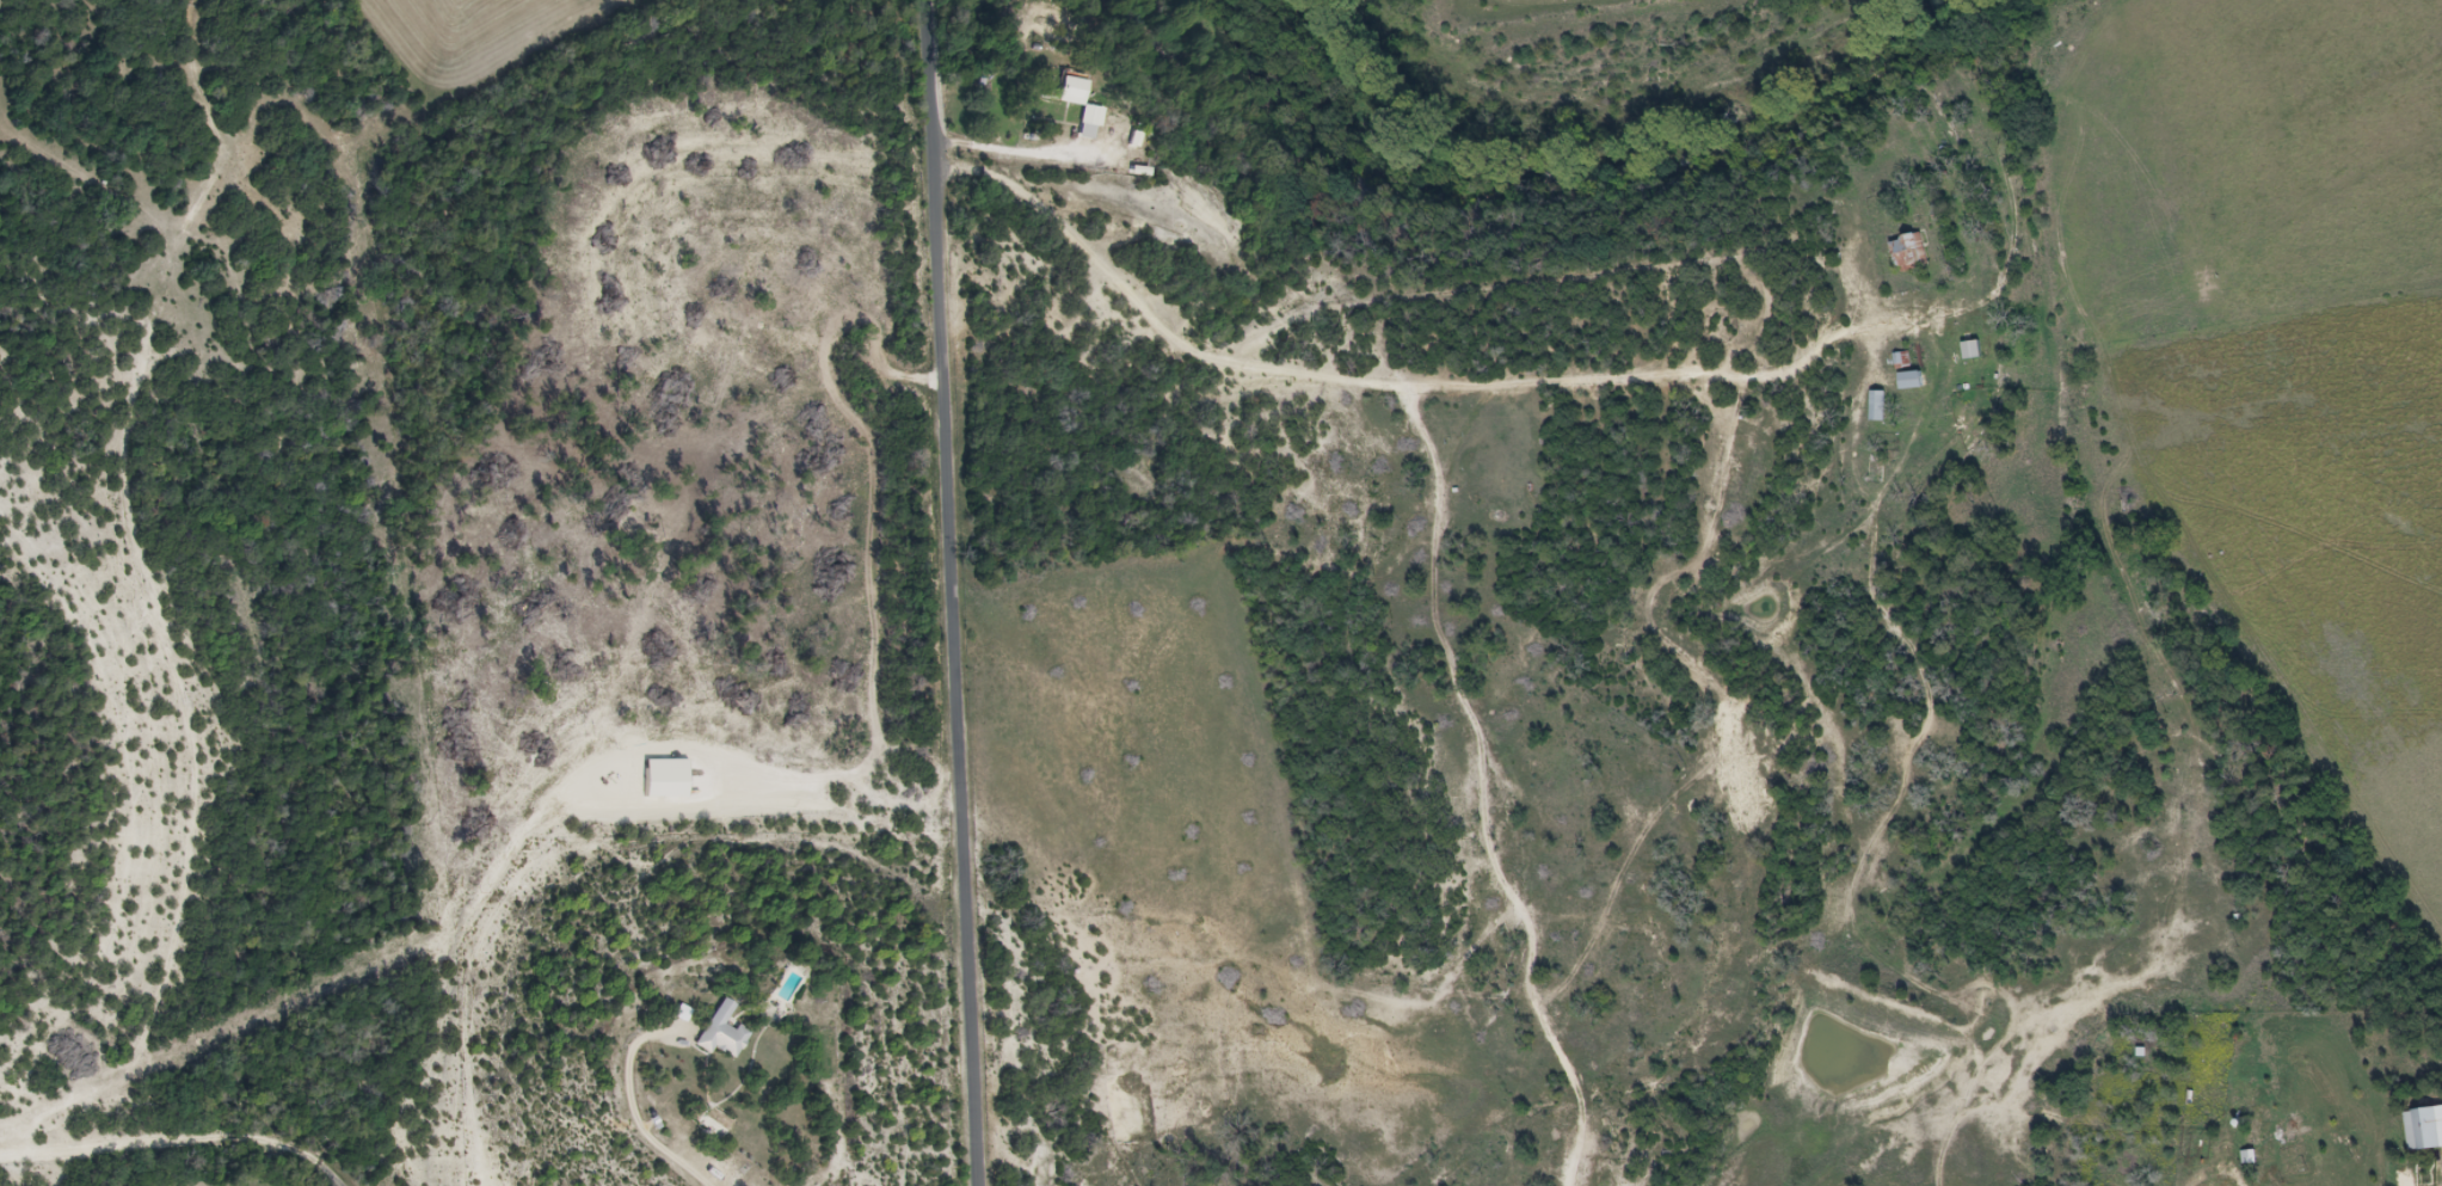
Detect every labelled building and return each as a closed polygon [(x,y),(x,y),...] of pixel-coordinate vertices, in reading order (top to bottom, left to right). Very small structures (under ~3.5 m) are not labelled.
[(1927,265),(1922,236),(1890,241),(1895,270),(1927,265)] [(1965,362),(1982,359),(1979,342),(1962,344),(1965,362)] [(1899,375),(1900,391),(1923,390),(1922,373),(1899,375)] [(1885,393),(1870,393),(1870,423),(1885,423),(1885,393)] [(717,1049),(736,1060),(751,1034),(738,1026),(735,1031),(725,1026),(736,1006),(723,999),(696,1048),(712,1057),(717,1049)] [(725,1141),(737,1124),(710,1105),(698,1122),(725,1141)] [(2417,1150),(2441,1148),(2441,1107),(2414,1109),(2417,1150)]
